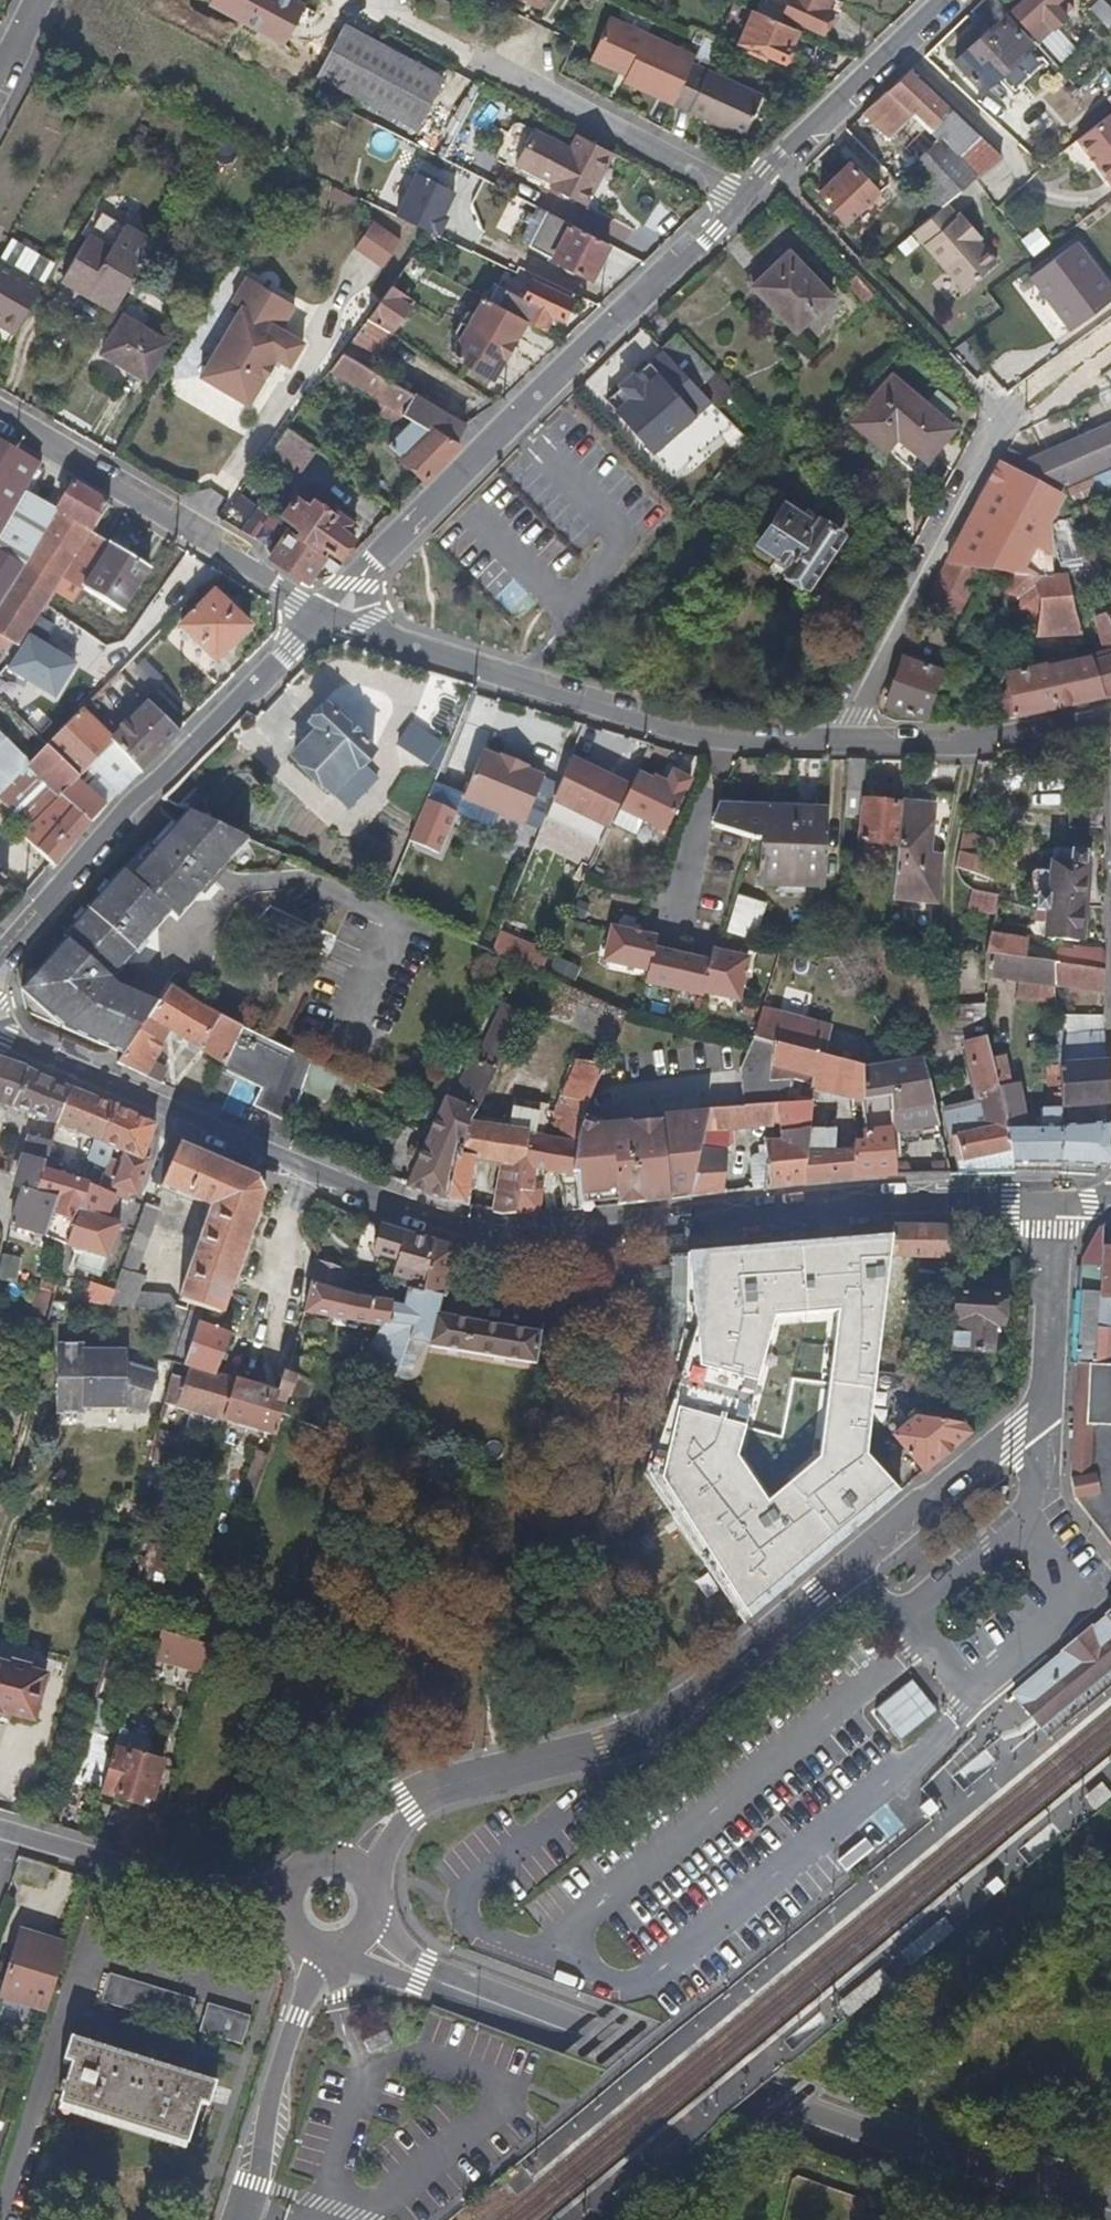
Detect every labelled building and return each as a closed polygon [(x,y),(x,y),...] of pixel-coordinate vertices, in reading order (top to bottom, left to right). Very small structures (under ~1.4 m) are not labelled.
[(343,26),(295,0),(259,0),(241,35),(318,76),(343,26)] [(535,9),(539,0),(515,0),(535,9)] [(828,0),(786,0),(781,11),(822,29),(829,12),(824,9),(828,0)] [(1010,8),(1036,40),(1067,13),(1056,0),(1057,0),(1019,0),(1010,8)] [(1088,9),(1110,33),(1110,32),(1110,9),(1103,0),(1097,0),(1088,9)] [(780,63),(795,31),(752,12),(738,43),(780,63)] [(1030,48),(1002,15),(967,45),(972,52),(957,65),(979,91),(1030,48)] [(689,63),(693,55),(608,16),(588,58),(610,69),(613,63),(625,70),(620,81),(670,105),(689,63)] [(441,78),(343,26),(318,76),(415,128),(441,78)] [(689,63),(670,105),(739,137),(757,96),(689,63)] [(975,131),(910,69),(872,107),(864,114),(904,155),(886,172),(895,181),(903,173),(938,139),(951,153),(975,131)] [(1110,113),(1101,121),(1077,140),(1110,184),(1110,114),(1110,113)] [(582,203),(609,152),(575,134),(567,149),(528,129),(512,161),(549,182),(547,186),(582,203)] [(1002,156),(975,131),(951,153),(973,178),(1002,156)] [(973,178),(951,153),(938,139),(903,173),(937,209),(944,203),(973,178)] [(880,193),(871,185),(850,163),(818,193),(848,224),(880,193)] [(461,169),(448,194),(468,204),(480,179),(463,170),(461,169)] [(481,211),(495,187),(480,179),(468,204),(481,211)] [(910,231),(964,289),(997,261),(978,239),(981,236),(959,212),(955,215),(944,203),(937,209),(910,231)] [(587,281),(605,244),(577,228),(535,207),(530,216),(525,213),(519,224),(524,227),(516,244),(587,281)] [(403,239),(382,229),(370,249),(391,261),(403,239)] [(1051,244),(1040,230),(1026,240),(1037,255),(1051,244)] [(61,281),(114,310),(119,302),(140,266),(88,235),(61,281)] [(0,254),(0,261),(43,286),(48,278),(41,274),(41,259),(7,241),(5,244),(0,254)] [(1081,243),(1033,278),(1074,330),(1110,301),(1110,282),(1081,243)] [(753,287),(789,251),(782,244),(746,280),(753,287)] [(832,295),(789,251),(753,287),(794,330),(832,295)] [(426,269),(410,259),(391,285),(406,296),(426,269)] [(15,336),(43,286),(0,261),(0,326),(15,336)] [(243,310),(201,379),(248,408),(277,362),(290,370),(304,347),(282,333),(296,309),(249,280),(234,305),(243,310)] [(564,316),(571,301),(566,298),(531,282),(519,306),(509,300),(503,310),(522,320),(542,331),(552,311),(564,316)] [(366,320),(387,332),(410,299),(406,296),(391,285),(366,320)] [(456,321),(506,350),(522,320),(503,310),(482,298),(472,315),(468,313),(460,316),(456,321)] [(146,380),(167,344),(142,328),(149,316),(130,306),(123,318),(102,355),(146,380)] [(386,348),(394,336),(387,332),(366,320),(360,328),(357,332),(386,348)] [(490,380),(506,350),(456,321),(454,324),(452,332),(459,339),(449,356),(490,380)] [(370,370),(386,349),(386,348),(357,332),(342,354),(370,370)] [(675,334),(659,348),(661,351),(696,388),(712,372),(675,334)] [(710,402),(696,388),(661,351),(647,364),(655,373),(642,384),(638,380),(623,394),(626,398),(611,411),(649,455),(710,402)] [(455,440),(469,426),(370,370),(342,354),(330,370),(366,393),(361,403),(397,423),(404,412),(411,420),(382,453),(424,481),(459,445),(455,440)] [(603,402),(611,411),(626,398),(623,394),(638,380),(642,384),(655,373),(647,364),(633,376),(630,372),(614,386),(617,389),(603,402)] [(948,429),(891,380),(853,421),(884,448),(897,435),(924,458),(948,429)] [(1110,463),(1110,418),(1023,458),(1007,450),(998,468),(1041,493),(1110,463)] [(295,474),(313,450),(287,430),(286,431),(269,455),(295,474)] [(27,487),(38,467),(33,464),(0,445),(0,534),(24,493),(27,487)] [(820,463),(808,451),(770,494),(782,505),(820,463)] [(42,496),(54,477),(38,467),(27,487),(42,496)] [(1054,501),(1041,493),(998,468),(946,564),(983,575),(985,575),(1014,578),(1039,580),(1052,582),(1044,521),(1054,501)] [(1110,486),(1110,470),(1094,476),(1099,490),(1110,486)] [(90,537),(108,508),(91,498),(67,484),(61,494),(65,497),(34,549),(21,570),(55,590),(79,553),(90,537)] [(298,535),(324,555),(328,551),(339,558),(353,537),(329,520),(337,508),(321,498),(318,503),(299,489),(280,516),(301,531),(298,535)] [(270,557),(305,581),(324,555),(298,535),(240,494),(239,496),(230,507),(248,521),(241,531),(252,538),(259,530),(279,544),(270,557)] [(802,584),(808,588),(840,539),(801,513),(799,518),(783,508),(759,546),(785,564),(781,570),(786,574),(781,581),(797,593),(802,584)] [(1061,581),(1085,573),(1072,542),(1065,524),(1047,530),(1061,581)] [(124,616),(150,572),(144,569),(108,547),(90,537),(79,553),(55,590),(53,594),(76,607),(85,593),(124,616)] [(53,594),(55,590),(21,570),(16,567),(0,558),(0,639),(18,649),(18,648),(34,624),(53,594)] [(929,599),(929,600),(964,617),(985,575),(983,575),(946,564),(929,599)] [(514,617),(532,597),(511,578),(493,597),(514,617)] [(1025,614),(1036,615),(1039,580),(1014,578),(1012,598),(1025,600),(1025,614)] [(1035,622),(1031,671),(1043,668),(1044,671),(1088,661),(1071,619),(1061,583),(1052,582),(1039,580),(1036,615),(1035,622)] [(248,626),(212,593),(180,628),(214,661),(248,626)] [(1104,620),(1093,623),(1102,659),(1088,663),(1102,700),(1110,697),(1110,637),(1104,620)] [(1028,717),(1102,700),(1088,663),(1088,661),(1044,671),(1043,668),(1031,671),(1028,717)] [(916,721),(924,721),(941,677),(906,662),(887,709),(916,721)] [(1025,717),(1028,717),(1031,671),(1007,677),(1006,676),(1011,694),(1000,703),(1006,720),(1011,720),(1025,717)] [(178,735),(176,733),(146,704),(107,742),(108,744),(109,745),(138,773),(140,774),(153,760),(178,735)] [(363,759),(374,747),(329,706),(311,726),(317,732),(295,756),(350,807),(379,774),(363,759)] [(107,742),(78,712),(45,744),(44,745),(77,779),(88,767),(109,745),(108,744),(107,742)] [(428,765),(442,745),(414,726),(400,746),(428,765)] [(77,779),(44,745),(26,764),(56,793),(59,796),(77,779)] [(117,795),(138,773),(109,745),(88,767),(117,795)] [(500,758),(482,751),(463,797),(524,822),(542,775),(525,768),(526,766),(501,756),(500,758)] [(862,790),(864,760),(846,760),(843,790),(862,790)] [(649,776),(636,769),(618,806),(643,819),(663,829),(689,776),(670,767),(665,778),(651,772),(649,776)] [(0,792),(0,798),(9,806),(20,795),(29,784),(18,772),(17,774),(0,792)] [(80,782),(77,779),(59,796),(56,793),(45,805),(16,833),(53,867),(71,846),(103,808),(104,807),(80,782)] [(404,843),(436,857),(456,812),(424,798),(404,843)] [(895,844),(899,803),(861,801),(857,841),(885,843),(895,844)] [(950,825),(953,805),(899,801),(899,803),(895,844),(893,864),(891,892),(932,895),(933,882),(935,852),(944,853),(950,825)] [(758,843),(761,808),(753,808),(715,805),(709,819),(751,840),(758,843)] [(790,849),(791,810),(781,809),(761,808),(758,843),(758,848),(790,849)] [(235,856),(251,838),(245,836),(202,816),(190,810),(170,832),(134,871),(127,864),(100,893),(63,933),(68,938),(49,959),(22,989),(38,1004),(52,1018),(65,1032),(87,1041),(124,1058),(145,1021),(155,1003),(116,984),(110,978),(151,934),(170,913),(177,920),(235,856)] [(822,844),(823,811),(791,810),(790,849),(822,850),(822,844)] [(31,882),(36,886),(53,867),(16,833),(13,831),(0,843),(0,852),(16,867),(31,882)] [(955,871),(956,881),(1000,883),(1002,869),(980,868),(982,848),(958,846),(956,859),(956,866),(955,871)] [(822,886),(822,850),(790,849),(758,848),(758,884),(822,886)] [(1077,943),(1081,857),(1052,855),(1051,874),(1030,873),(1029,896),(1037,898),(1037,914),(1050,916),(1049,941),(1077,943)] [(972,889),(966,911),(990,917),(996,895),(972,889)] [(733,896),(724,934),(754,941),(763,903),(733,896)] [(646,972),(652,950),(654,937),(609,928),(602,962),(646,972)] [(497,931),(489,952),(540,972),(548,951),(497,931)] [(1009,960),(1020,962),(1022,945),(988,939),(987,946),(986,957),(1009,960)] [(677,955),(652,950),(647,972),(644,984),(671,990),(702,997),(703,993),(710,962),(677,955)] [(713,951),(710,962),(703,993),(738,1002),(748,959),(713,951)] [(1100,985),(1100,952),(1074,951),(1074,953),(1058,952),(1055,966),(1050,966),(1050,990),(1100,998),(1100,985)] [(576,967),(555,957),(549,968),(570,979),(576,967)] [(985,963),(985,983),(986,982),(1009,984),(1050,990),(1050,966),(1040,965),(1020,962),(1009,960),(986,957),(985,963)] [(165,986),(155,1003),(145,1021),(124,1058),(119,1068),(122,1071),(138,1077),(157,1086),(162,1073),(155,1070),(157,1065),(146,1059),(161,1030),(223,1058),(240,1022),(212,1009),(165,986)] [(954,1153),(957,1173),(959,1173),(978,1173),(1005,1173),(1013,1173),(1006,1141),(997,1100),(990,1059),(986,1042),(984,1035),(985,1016),(985,1007),(965,1006),(966,1017),(968,1035),(972,1062),(976,1088),(978,1106),(944,1112),(947,1137),(952,1137),(953,1144),(954,1153)] [(254,1029),(240,1022),(223,1058),(219,1067),(217,1072),(255,1090),(247,1107),(288,1125),(289,1122),(304,1079),(312,1057),(254,1029)] [(1060,1129),(1056,1174),(1068,1175),(1091,1176),(1110,1161),(1107,1139),(1105,1124),(1099,1124),(1099,1100),(1100,1037),(1100,1034),(1053,1034),(1053,1046),(1057,1098),(1060,1129)] [(885,1114),(933,1106),(931,1102),(921,1056),(904,1058),(891,1060),(872,1062),(858,1063),(858,1097),(882,1094),(885,1114)] [(330,1085),(337,1069),(312,1057),(304,1079),(330,1085)] [(828,1057),(822,1091),(834,1093),(848,1095),(857,1097),(858,1063),(843,1060),(831,1057),(828,1057)] [(1006,1141),(1013,1173),(1039,1173),(1056,1174),(1060,1129),(1034,1130),(1020,1130),(1020,1117),(1021,1116),(1019,1101),(1017,1090),(1010,1090),(1006,1067),(1005,1058),(990,1059),(997,1100),(1006,1141)] [(489,1070),(466,1059),(450,1095),(445,1104),(468,1113),(472,1106),(476,1096),(488,1073),(489,1070)] [(76,1090),(41,1075),(14,1063),(0,1060),(0,1105),(30,1117),(55,1127),(76,1090)] [(544,1139),(569,1142),(580,1115),(600,1069),(574,1061),(561,1094),(544,1139)] [(490,1069),(489,1070),(488,1073),(476,1096),(485,1099),(497,1073),(490,1069)] [(148,1143),(155,1129),(155,1128),(97,1100),(76,1090),(55,1127),(58,1128),(92,1143),(85,1161),(92,1164),(84,1184),(44,1168),(35,1194),(59,1199),(44,1236),(57,1243),(57,1250),(82,1260),(80,1268),(98,1276),(104,1262),(114,1266),(123,1243),(126,1233),(101,1222),(108,1200),(111,1194),(129,1201),(134,1198),(147,1169),(144,1162),(140,1160),(148,1143)] [(468,1113),(445,1104),(438,1102),(419,1152),(415,1151),(412,1149),(404,1150),(399,1160),(402,1167),(411,1172),(405,1188),(411,1190),(447,1200),(456,1162),(456,1159),(462,1127),(468,1113)] [(507,1102),(503,1133),(520,1135),(532,1137),(536,1138),(545,1108),(507,1102)] [(758,1157),(752,1189),(764,1188),(786,1185),(805,1183),(814,1135),(816,1126),(817,1121),(819,1105),(795,1106),(794,1110),(791,1129),(788,1146),(775,1145),(773,1152),(762,1151),(758,1157)] [(703,1139),(688,1196),(692,1196),(715,1193),(721,1192),(728,1162),(733,1144),(738,1142),(743,1127),(748,1107),(749,1106),(711,1106),(710,1110),(709,1114),(703,1139)] [(748,1107),(743,1127),(791,1129),(794,1110),(748,1107)] [(659,1120),(709,1114),(710,1110),(659,1115),(659,1120)] [(616,1182),(618,1206),(638,1204),(655,1201),(669,1199),(688,1196),(703,1139),(709,1114),(659,1120),(658,1120),(611,1126),(609,1134),(611,1147),(612,1158),(598,1161),(602,1193),(607,1193),(606,1182),(616,1182)] [(569,1183),(581,1208),(580,1173),(574,1170),(584,1117),(580,1115),(569,1142),(558,1167),(563,1173),(569,1183)] [(581,1208),(581,1209),(587,1209),(605,1207),(618,1206),(616,1182),(606,1182),(607,1193),(602,1193),(598,1161),(612,1158),(611,1147),(609,1134),(610,1126),(584,1117),(574,1170),(580,1173),(581,1208)] [(814,1135),(805,1183),(828,1181),(850,1179),(860,1177),(862,1177),(860,1143),(851,1144),(851,1150),(838,1149),(841,1127),(816,1126),(814,1135)] [(462,1127),(456,1159),(470,1161),(495,1165),(518,1168),(520,1135),(503,1133),(487,1131),(462,1127)] [(860,1143),(862,1177),(895,1176),(890,1144),(888,1129),(859,1132),(860,1143)] [(517,1170),(516,1215),(537,1214),(539,1191),(532,1189),(533,1171),(549,1172),(556,1192),(560,1212),(569,1211),(581,1209),(581,1208),(569,1183),(563,1173),(558,1167),(569,1142),(544,1139),(536,1138),(532,1137),(520,1135),(518,1168),(517,1170)] [(42,1236),(44,1236),(59,1199),(35,1194),(44,1168),(44,1166),(50,1146),(26,1138),(17,1171),(11,1189),(20,1192),(15,1212),(10,1227),(42,1236)] [(200,1308),(218,1315),(243,1246),(264,1193),(258,1179),(225,1166),(172,1143),(171,1143),(154,1183),(207,1207),(181,1282),(175,1298),(195,1306),(200,1308)] [(456,1162),(447,1200),(455,1202),(463,1205),(466,1183),(470,1161),(456,1159),(456,1162)] [(495,1165),(490,1213),(495,1215),(504,1216),(516,1215),(517,1170),(518,1168),(495,1165)] [(158,1212),(144,1205),(143,1208),(124,1258),(104,1306),(109,1307),(149,1311),(171,1313),(166,1332),(156,1360),(169,1365),(188,1312),(175,1307),(167,1298),(157,1297),(142,1295),(135,1294),(142,1278),(133,1275),(146,1242),(151,1229),(158,1212)] [(425,1257),(433,1241),(430,1240),(390,1231),(378,1227),(372,1247),(397,1257),(394,1271),(409,1277),(417,1279),(425,1257)] [(941,1282),(947,1228),(939,1228),(891,1228),(889,1251),(886,1275),(886,1276),(941,1282)] [(1098,1252),(1099,1230),(1080,1260),(1081,1262),(1079,1302),(1075,1365),(1092,1366),(1093,1349),(1097,1267),(1098,1252)] [(452,1263),(456,1247),(435,1242),(420,1286),(393,1283),(391,1294),(391,1299),(387,1321),(380,1322),(378,1325),(370,1342),(360,1364),(395,1379),(404,1339),(424,1342),(423,1345),(445,1349),(466,1353),(485,1356),(518,1363),(536,1366),(536,1364),(540,1332),(510,1326),(491,1322),(469,1319),(449,1315),(439,1313),(444,1289),(452,1263)] [(638,1290),(636,1320),(640,1326),(677,1330),(675,1369),(718,1372),(718,1376),(727,1376),(728,1372),(738,1373),(754,1375),(757,1349),(762,1349),(764,1325),(792,1328),(791,1346),(788,1376),(818,1379),(853,1383),(855,1369),(875,1371),(877,1355),(882,1307),(886,1276),(886,1275),(889,1251),(880,1251),(880,1252),(865,1251),(841,1248),(839,1250),(794,1246),(793,1260),(769,1258),(768,1270),(750,1269),(750,1253),(728,1252),(726,1270),(710,1268),(709,1278),(694,1277),(695,1261),(676,1259),(675,1269),(635,1266),(633,1290),(638,1290)] [(1098,1252),(1097,1267),(1093,1349),(1092,1366),(1110,1367),(1110,1331),(1110,1324),(1110,1302),(1109,1301),(1110,1295),(1110,1296),(1110,1253),(1098,1252)] [(501,1269),(503,1258),(490,1255),(488,1267),(501,1269)] [(0,1263),(0,1281),(12,1283),(17,1260),(1,1256),(0,1263)] [(391,1299),(391,1294),(360,1289),(310,1280),(309,1288),(303,1309),(325,1314),(378,1325),(380,1322),(387,1321),(391,1299)] [(998,1324),(1000,1296),(980,1295),(954,1293),(953,1310),(951,1326),(950,1348),(987,1351),(990,1324),(998,1324)] [(194,1322),(200,1308),(195,1306),(184,1334),(172,1367),(178,1369),(194,1322)] [(231,1335),(194,1322),(178,1369),(182,1370),(184,1371),(196,1375),(214,1381),(215,1379),(231,1335)] [(124,1362),(124,1349),(85,1346),(85,1339),(57,1337),(54,1364),(52,1387),(51,1408),(81,1411),(82,1406),(119,1408),(139,1417),(157,1376),(124,1362)] [(323,1356),(294,1349),(290,1365),(289,1366),(302,1369),(318,1374),(323,1356)] [(1075,1365),(1074,1371),(1071,1415),(1068,1466),(1069,1472),(1069,1477),(1071,1487),(1077,1502),(1085,1518),(1095,1532),(1110,1551),(1110,1552),(1110,1367),(1092,1366),(1075,1365)] [(221,1425),(270,1440),(279,1409),(290,1411),(302,1369),(289,1366),(283,1391),(272,1390),(233,1383),(221,1425)] [(196,1375),(184,1371),(176,1399),(172,1411),(217,1425),(221,1425),(233,1383),(223,1381),(215,1379),(214,1381),(196,1375)] [(754,1375),(738,1373),(735,1404),(733,1436),(749,1438),(754,1387),(754,1375)] [(934,1462),(972,1429),(975,1409),(962,1407),(943,1403),(927,1401),(923,1405),(889,1433),(906,1454),(921,1472),(934,1462)] [(152,1436),(148,1455),(168,1461),(172,1446),(167,1444),(167,1439),(153,1434),(152,1436)] [(749,1438),(733,1436),(718,1435),(712,1496),(659,1491),(657,1513),(649,1513),(645,1570),(651,1571),(649,1599),(658,1599),(659,1595),(700,1598),(704,1554),(734,1556),(734,1559),(744,1560),(747,1524),(764,1525),(765,1514),(788,1516),(790,1507),(822,1510),(822,1513),(832,1513),(835,1475),(821,1473),(822,1457),(789,1454),(789,1459),(771,1457),(771,1440),(749,1438)] [(128,1578),(153,1585),(162,1555),(136,1548),(128,1578)] [(1103,1614),(1106,1618),(1088,1633),(1085,1629),(1071,1641),(1057,1652),(1060,1656),(1012,1695),(1039,1728),(1046,1722),(1068,1704),(1087,1688),(1110,1668),(1110,1607),(1103,1614)] [(162,1660),(203,1673),(203,1672),(211,1645),(180,1635),(160,1629),(153,1653),(152,1656),(162,1660)] [(9,1714),(33,1721),(47,1675),(29,1669),(30,1664),(12,1658),(10,1664),(0,1661),(0,1711),(9,1714)] [(114,1748),(102,1792),(141,1805),(143,1800),(147,1800),(159,1762),(128,1752),(114,1748)] [(1101,1784),(1082,1796),(1090,1810),(1110,1799),(1101,1784)] [(861,1840),(836,1861),(845,1871),(870,1850),(861,1840)] [(50,1999),(52,1992),(65,1950),(21,1936),(0,1993),(0,1995),(46,2011),(50,1999)] [(181,2035),(191,2006),(106,1978),(96,2007),(119,2015),(181,2035)] [(237,2054),(247,2024),(204,2010),(194,2039),(237,2054)] [(209,2104),(216,2082),(193,2074),(196,2066),(177,2061),(174,2069),(114,2048),(117,2041),(98,2034),(95,2042),(72,2035),(64,2057),(75,2061),(60,2101),(119,2121),(185,2143),(200,2103),(209,2104)] [(873,2213),(862,2211),(860,2219),(871,2219),(873,2213)]
